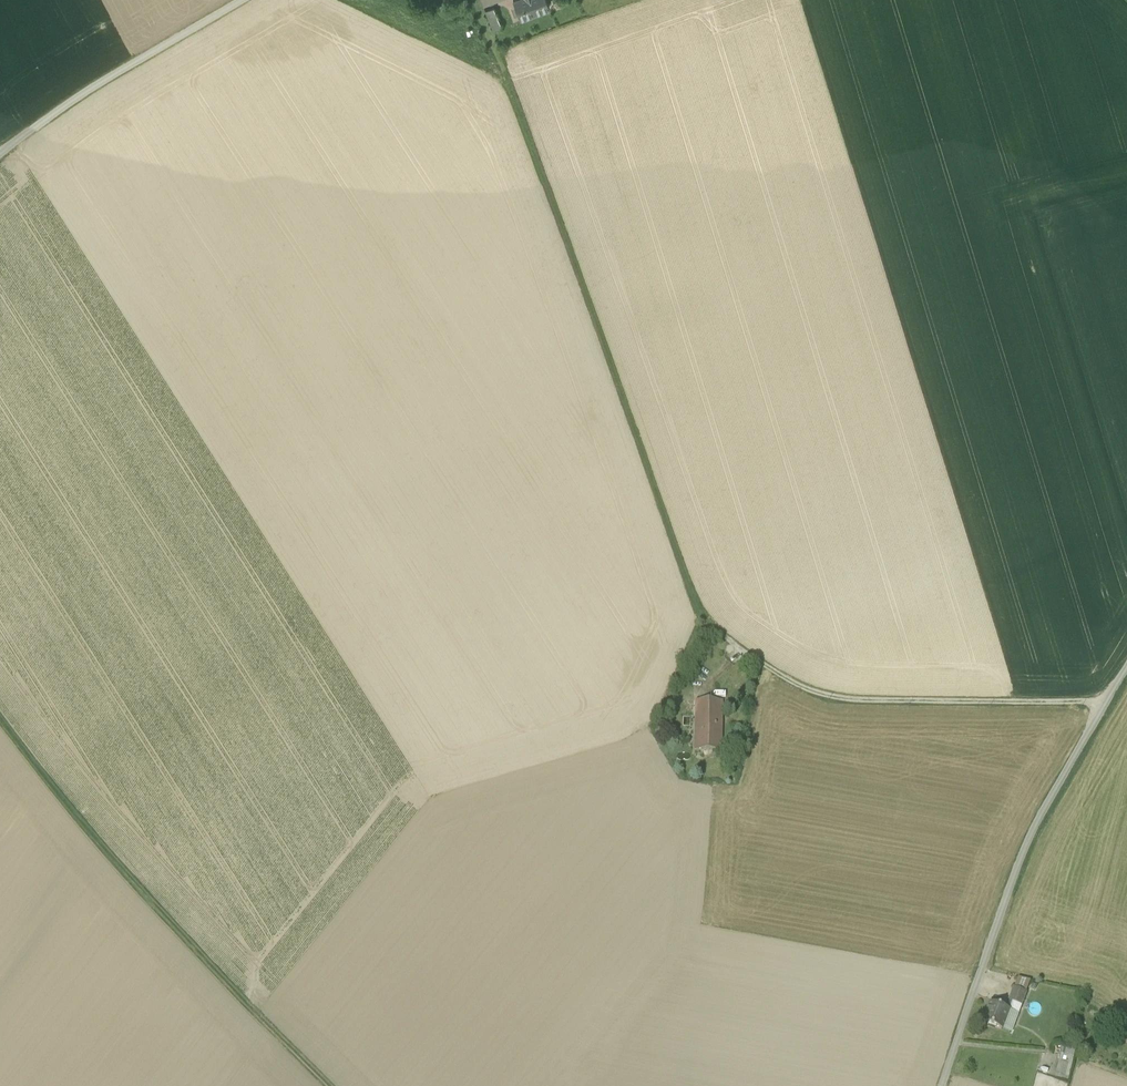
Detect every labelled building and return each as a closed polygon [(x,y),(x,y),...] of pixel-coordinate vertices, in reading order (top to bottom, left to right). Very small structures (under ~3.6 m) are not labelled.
[(518,9),(520,16),(549,5),(547,0),(514,0),(518,9)] [(485,11),(494,32),(502,28),(493,7),(485,11)] [(696,727),(722,728),(722,703),(697,703),(696,727)] [(696,751),(722,751),(722,728),(696,727),(696,751)] [(1017,980),(1013,990),(1025,994),(1030,982),(1017,980)] [(1011,1003),(1021,1006),(1025,994),(1013,990),(1009,1002),(1011,1003)] [(1008,1012),(1002,1030),(1010,1033),(1021,1006),(1011,1003),(1008,1012)] [(985,1024),(1002,1030),(1008,1012),(989,1005),(987,1012),(990,1013),(985,1024)] [(1060,1046),(1059,1055),(1072,1059),(1074,1050),(1060,1046)] [(1072,1059),(1059,1055),(1053,1078),(1066,1081),(1072,1059)]
